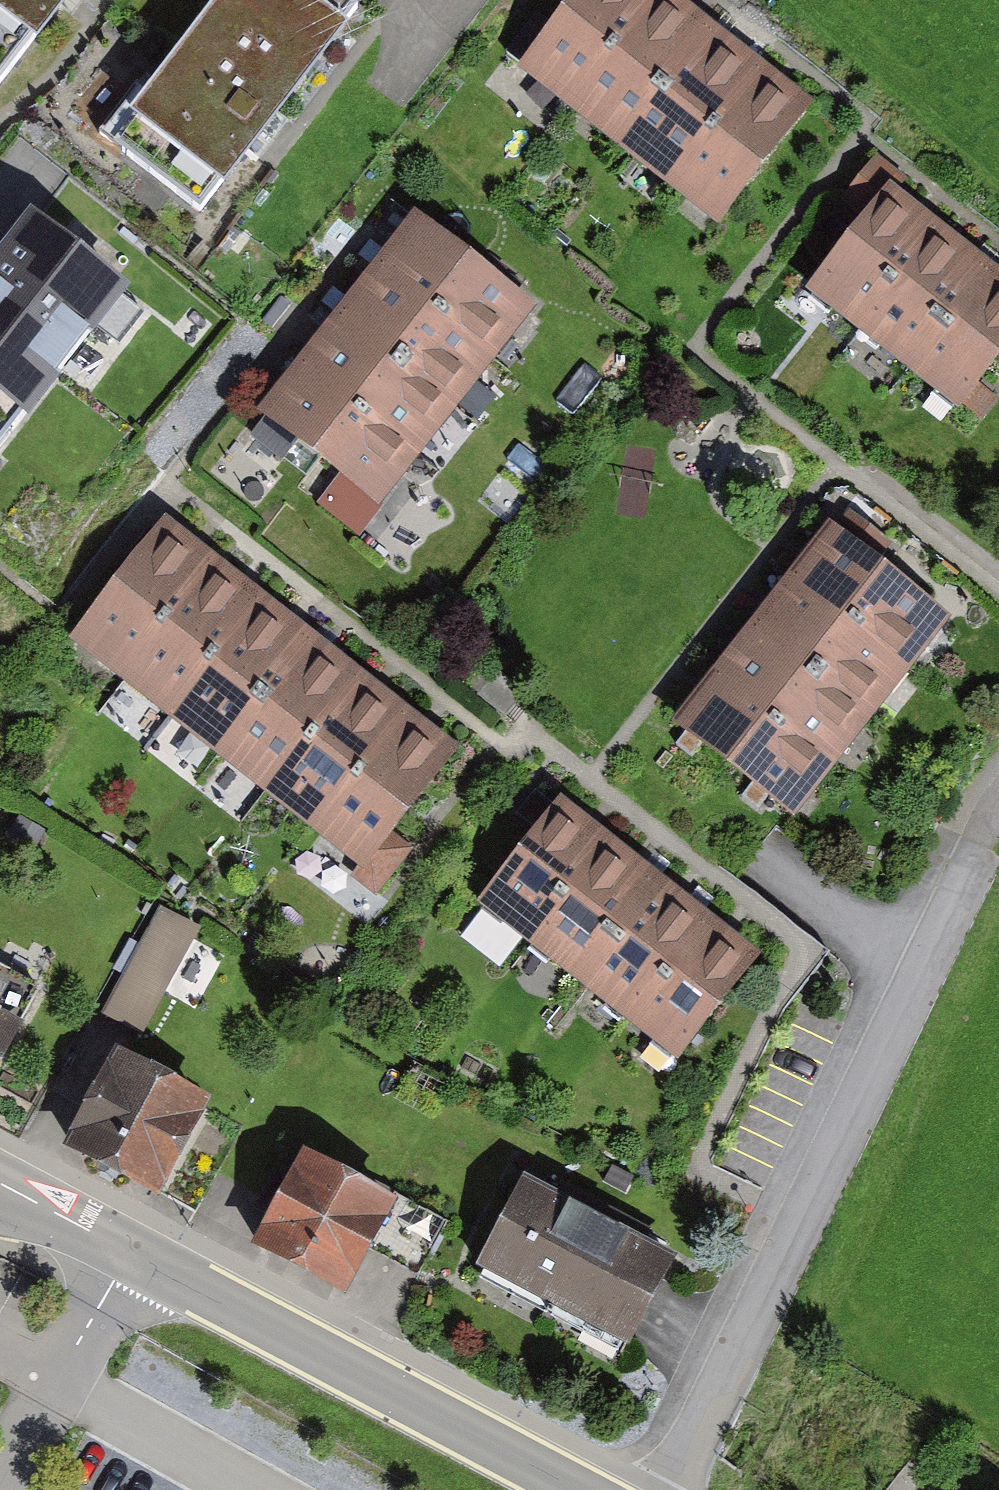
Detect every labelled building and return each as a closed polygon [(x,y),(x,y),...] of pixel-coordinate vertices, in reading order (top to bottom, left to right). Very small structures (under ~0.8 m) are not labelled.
[(22,63),(69,0),(0,0),(0,47),(22,63)] [(206,213),(344,30),(303,0),(213,0),(108,139),(206,213)] [(513,61),(561,99),(639,0),(560,0),(513,61)] [(690,0),(641,0),(562,100),(610,139),(709,14),(690,0)] [(761,58),(711,17),(611,142),(663,181),(761,58)] [(817,106),(761,60),(665,183),(721,228),(817,106)] [(849,321),(933,212),(899,186),(910,171),(873,142),(837,190),(857,205),(800,279),(810,287),(798,302),(813,313),(823,301),(849,321)] [(489,367),(537,307),(417,210),(369,270),(489,367)] [(991,260),(936,214),(853,324),(909,366),(991,260)] [(159,297),(57,218),(0,291),(0,468),(15,480),(159,297)] [(997,270),(915,378),(967,415),(998,374),(998,272),(997,270)] [(454,408),(487,367),(365,271),(333,315),(454,408)] [(416,457),(453,411),(331,317),(294,364),(416,457)] [(371,511),(412,459),(291,364),(249,415),(371,511)] [(889,675),(933,619),(863,564),(877,545),(835,512),(818,533),(810,527),(768,581),(889,675)] [(210,554),(155,513),(63,633),(117,675),(210,554)] [(257,593),(211,557),(116,679),(162,715),(257,593)] [(855,726),(891,679),(770,584),(732,633),(855,726)] [(309,633),(258,595),(165,717),(215,755),(309,633)] [(365,675),(309,635),(216,757),(271,798),(365,675)] [(819,778),(857,730),(732,635),(695,683),(819,778)] [(409,716),(365,678),(272,802),(315,836),(405,720),(409,716)] [(778,830),(819,780),(694,685),(653,733),(778,830)] [(384,858),(451,771),(401,733),(309,852),(351,884),(338,901),(366,922),(404,874),(384,858)] [(600,827),(553,791),(468,899),(515,935),(600,827)] [(658,874),(601,829),(516,937),(575,982),(658,874)] [(712,915),(659,876),(577,983),(630,1023),(712,915)] [(760,956),(712,917),(631,1025),(678,1061),(760,956)] [(151,932),(95,1038),(139,1061),(195,954),(151,932)] [(8,1113),(71,1001),(0,961),(0,1108),(8,1113)] [(184,1208),(236,1116),(140,1062),(88,1155),(184,1208)] [(344,1285),(368,1240),(422,1268),(448,1219),(301,1142),(254,1238),(344,1285)] [(491,1283),(567,1322),(613,1231),(538,1193),(491,1283)] [(621,1237),(574,1330),(655,1371),(703,1278),(621,1237)] [(968,1467),(926,1435),(883,1489),(951,1489),(968,1467)]
